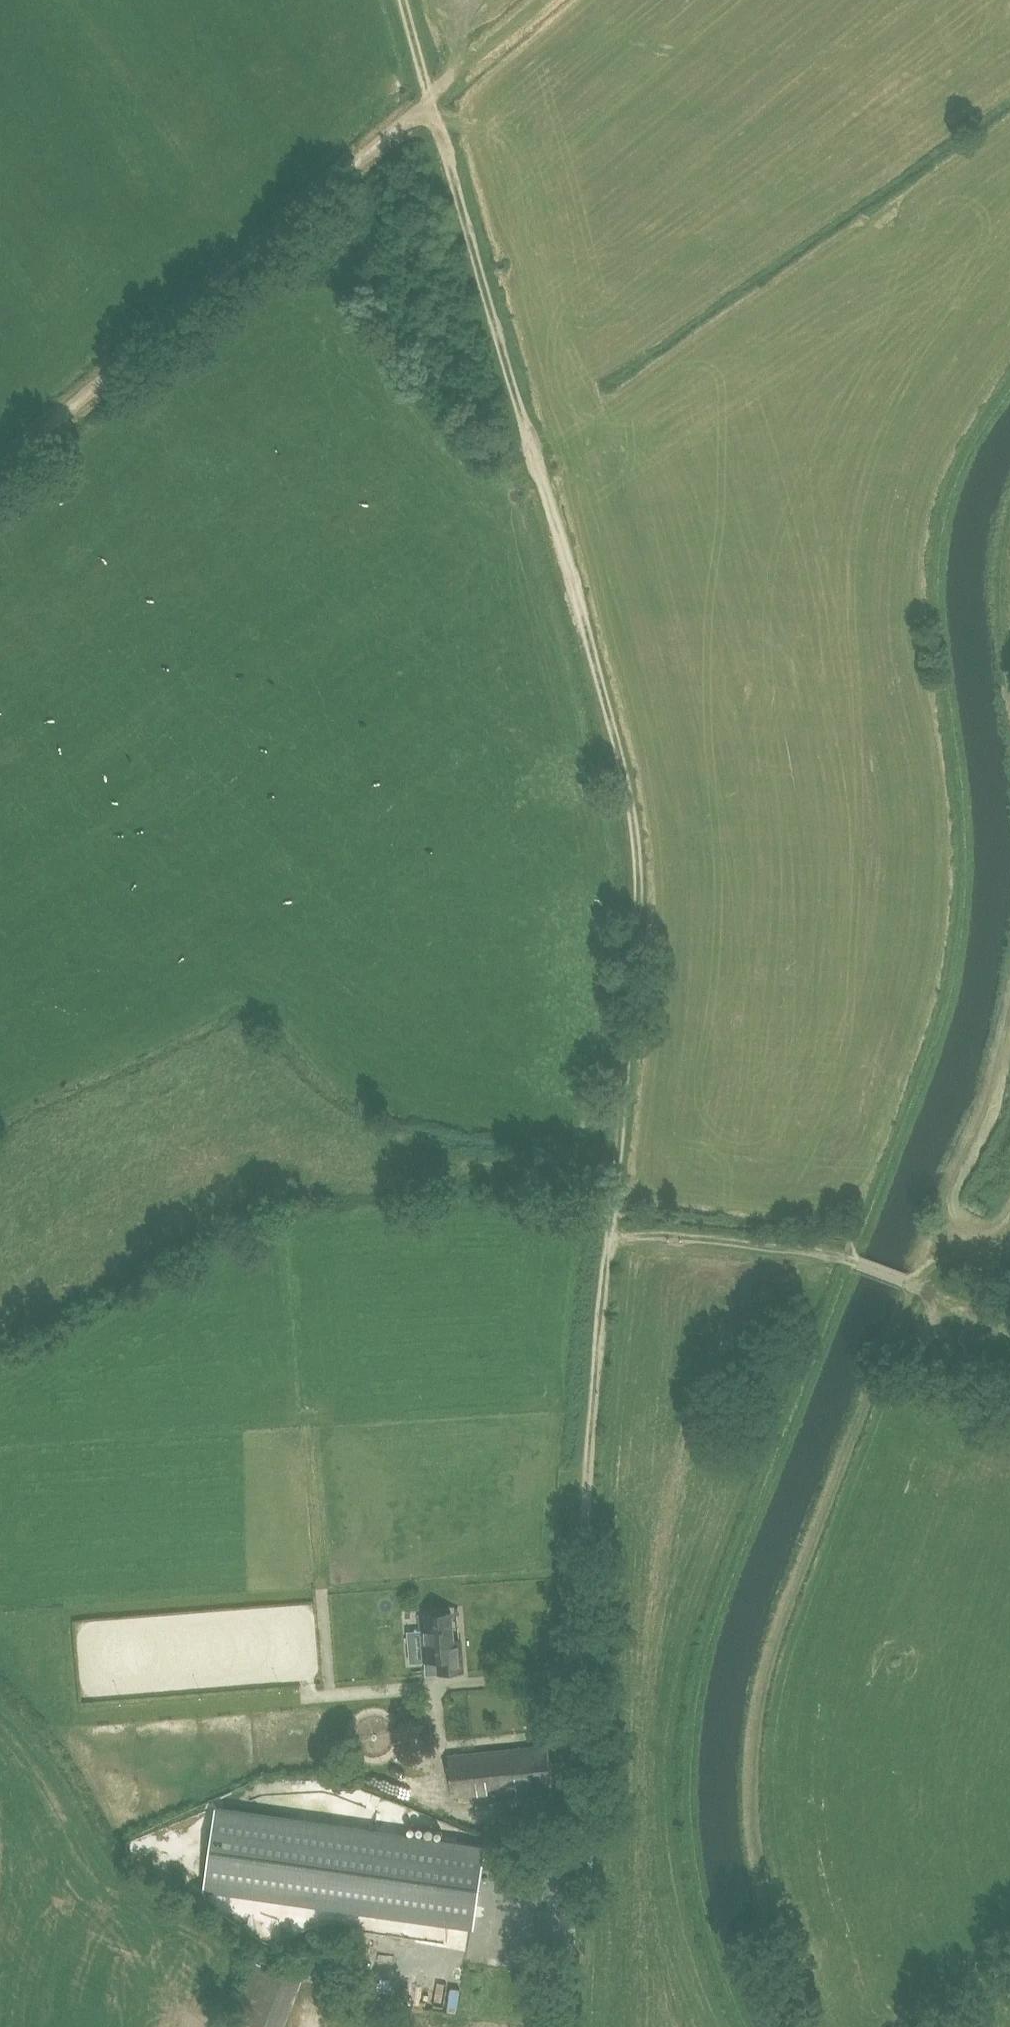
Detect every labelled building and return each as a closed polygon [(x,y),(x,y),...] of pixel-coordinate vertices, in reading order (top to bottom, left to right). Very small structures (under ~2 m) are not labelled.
[(425,1661),(437,1660),(438,1673),(462,1672),(460,1640),(454,1640),(452,1612),(421,1614),(425,1661)] [(552,1786),(548,1746),(448,1756),(452,1796),(552,1786)] [(217,1808),(205,1889),(473,1928),(484,1846),(217,1808)]
